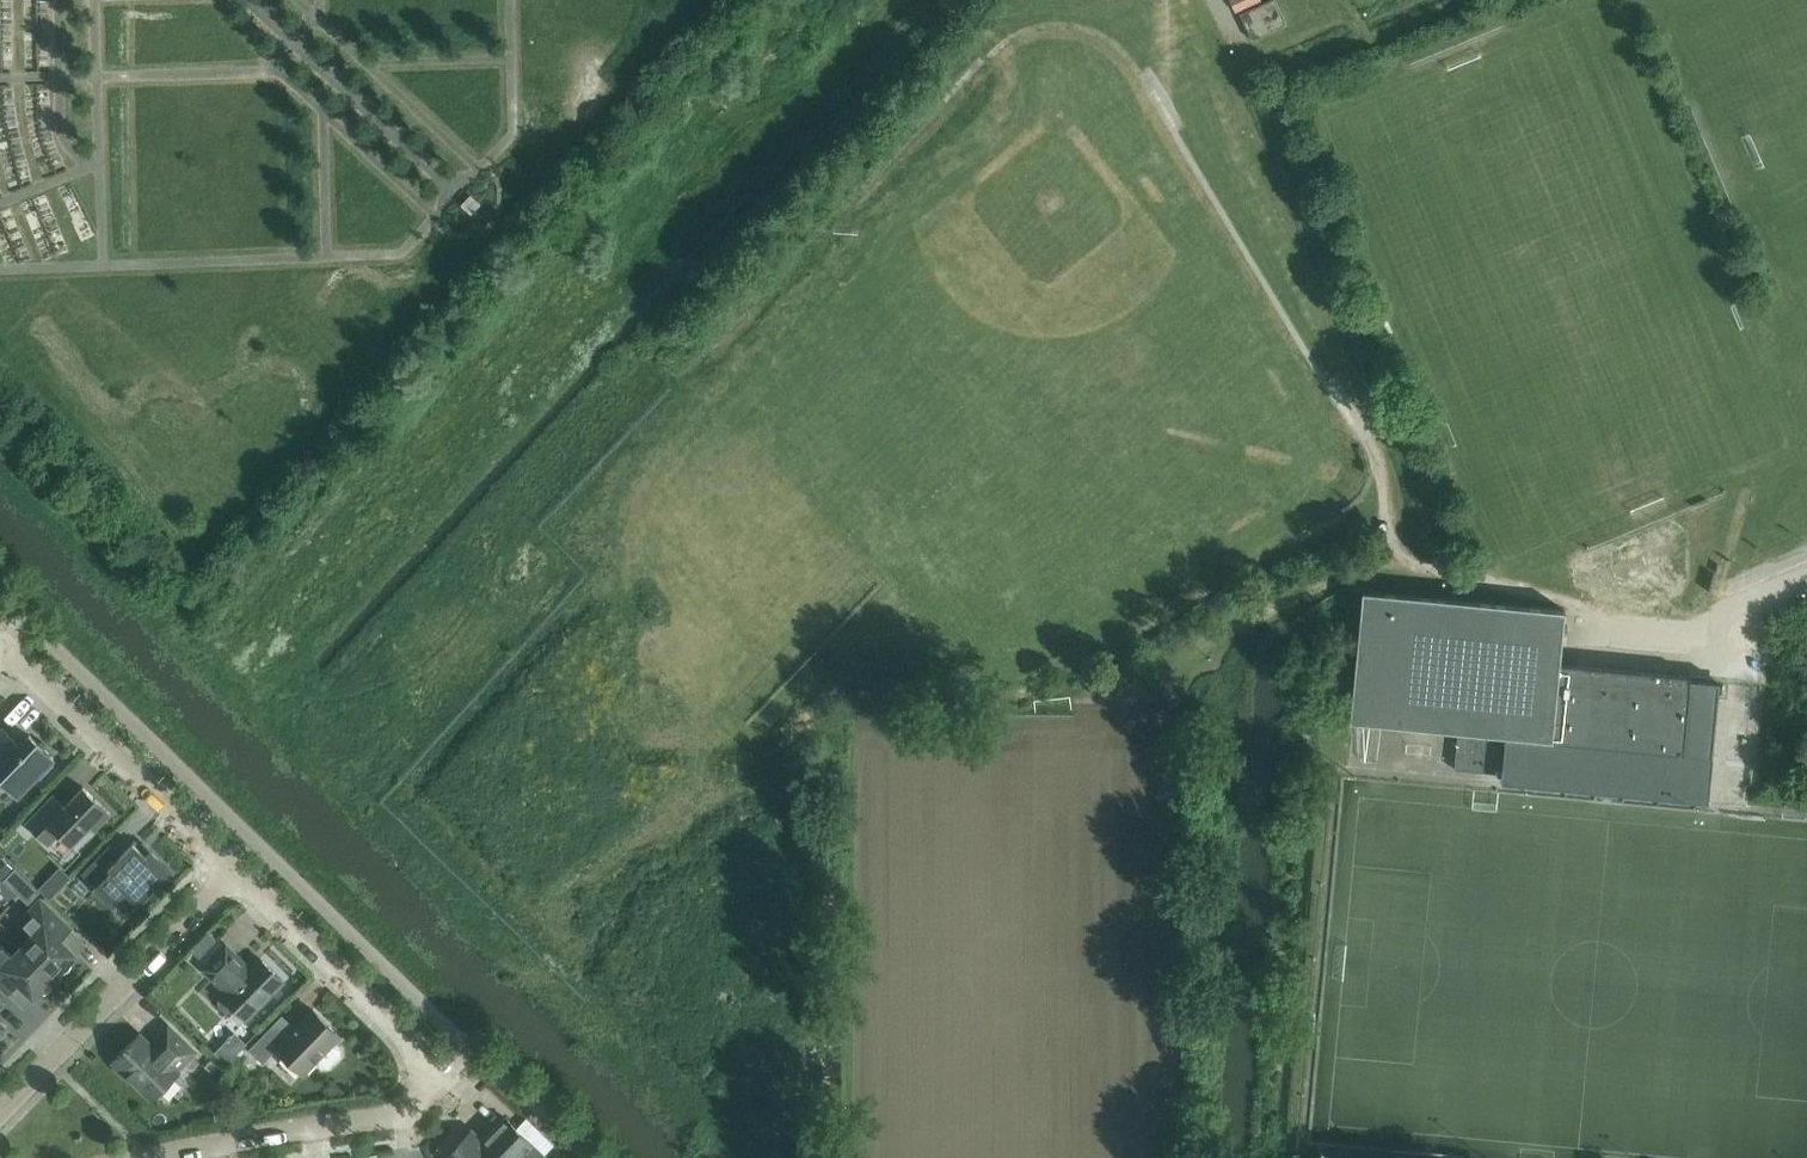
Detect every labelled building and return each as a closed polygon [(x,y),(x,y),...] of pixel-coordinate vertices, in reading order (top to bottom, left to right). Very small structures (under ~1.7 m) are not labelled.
[(1251,40),(1286,24),(1275,0),(1269,0),(1239,14),(1251,40)] [(1715,709),(1686,706),(1689,676),(1559,664),(1564,610),(1362,590),(1349,720),(1457,731),(1454,769),(1495,773),(1499,735),(1543,739),(1543,746),(1550,747),(1547,773),(1607,779),(1610,745),(1622,746),(1619,780),(1678,785),(1681,752),(1711,755),(1715,709)] [(53,765),(50,762),(53,758),(29,735),(19,745),(2,729),(0,731),(0,778),(18,795),(37,775),(40,778),(53,765)] [(26,823),(48,844),(59,833),(71,844),(90,825),(94,829),(110,813),(83,787),(64,806),(53,795),(26,823)] [(107,848),(82,873),(112,902),(123,890),(137,904),(170,871),(150,853),(147,856),(133,843),(118,858),(107,848)] [(10,862),(0,851),(0,871),(10,862)] [(22,944),(55,976),(59,971),(64,971),(68,968),(71,964),(71,959),(76,954),(57,935),(67,925),(40,898),(18,919),(33,933),(22,944)] [(22,944),(12,954),(0,943),(0,985),(4,989),(14,979),(33,998),(39,992),(44,992),(48,989),(50,985),(50,980),(55,976),(22,944)] [(226,992),(218,999),(219,1005),(226,1012),(231,1012),(235,1008),(246,1019),(283,981),(259,958),(249,968),(225,945),(202,969),(226,992)] [(340,1049),(333,1043),(339,1036),(312,1009),(285,1037),(273,1025),(248,1050),(262,1063),(277,1048),(303,1074),(315,1062),(321,1068),(328,1068),(340,1056),(340,1049)] [(151,1099),(178,1071),(177,1069),(194,1051),(167,1024),(149,1043),(139,1033),(112,1061),(115,1064),(113,1066),(128,1081),(130,1079),(151,1099)] [(527,1139),(505,1117),(481,1141),(476,1136),(467,1146),(462,1141),(458,1144),(454,1144),(449,1150),(449,1155),(445,1157),(522,1157),(534,1146),(527,1139)]
